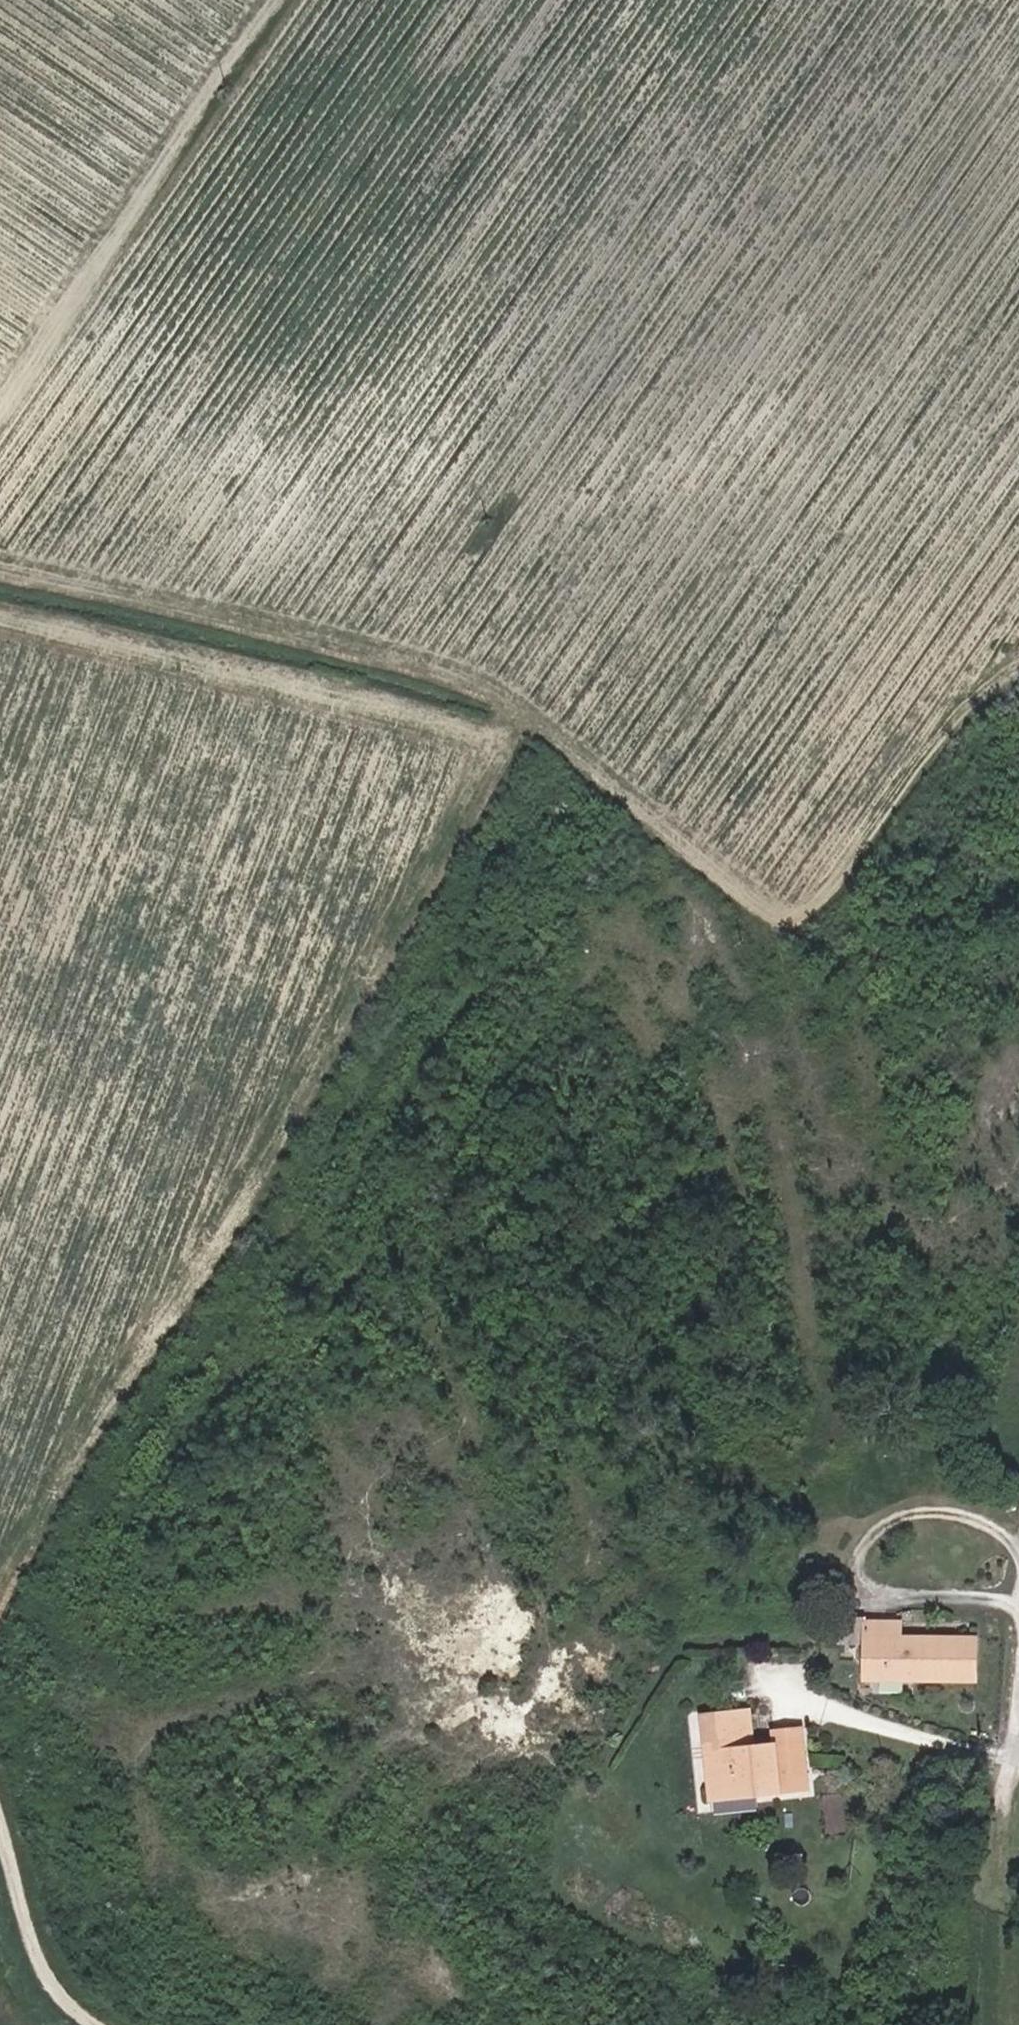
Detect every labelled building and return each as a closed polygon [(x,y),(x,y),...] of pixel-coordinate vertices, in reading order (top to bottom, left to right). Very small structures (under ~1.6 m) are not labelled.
[(870,1640),(903,1639),(902,1624),(869,1625),(870,1640)] [(870,1683),(981,1680),(979,1637),(903,1639),(870,1640),(870,1683)] [(740,1754),(755,1752),(749,1715),(734,1718),(740,1754)] [(755,1752),(740,1754),(734,1718),(701,1723),(713,1795),(761,1788),(762,1798),(784,1794),(782,1787),(810,1783),(802,1729),(774,1733),(776,1748),(755,1752)] [(810,1783),(782,1787),(784,1794),(811,1790),(810,1783)] [(713,1795),(714,1804),(762,1798),(761,1788),(713,1795)]
